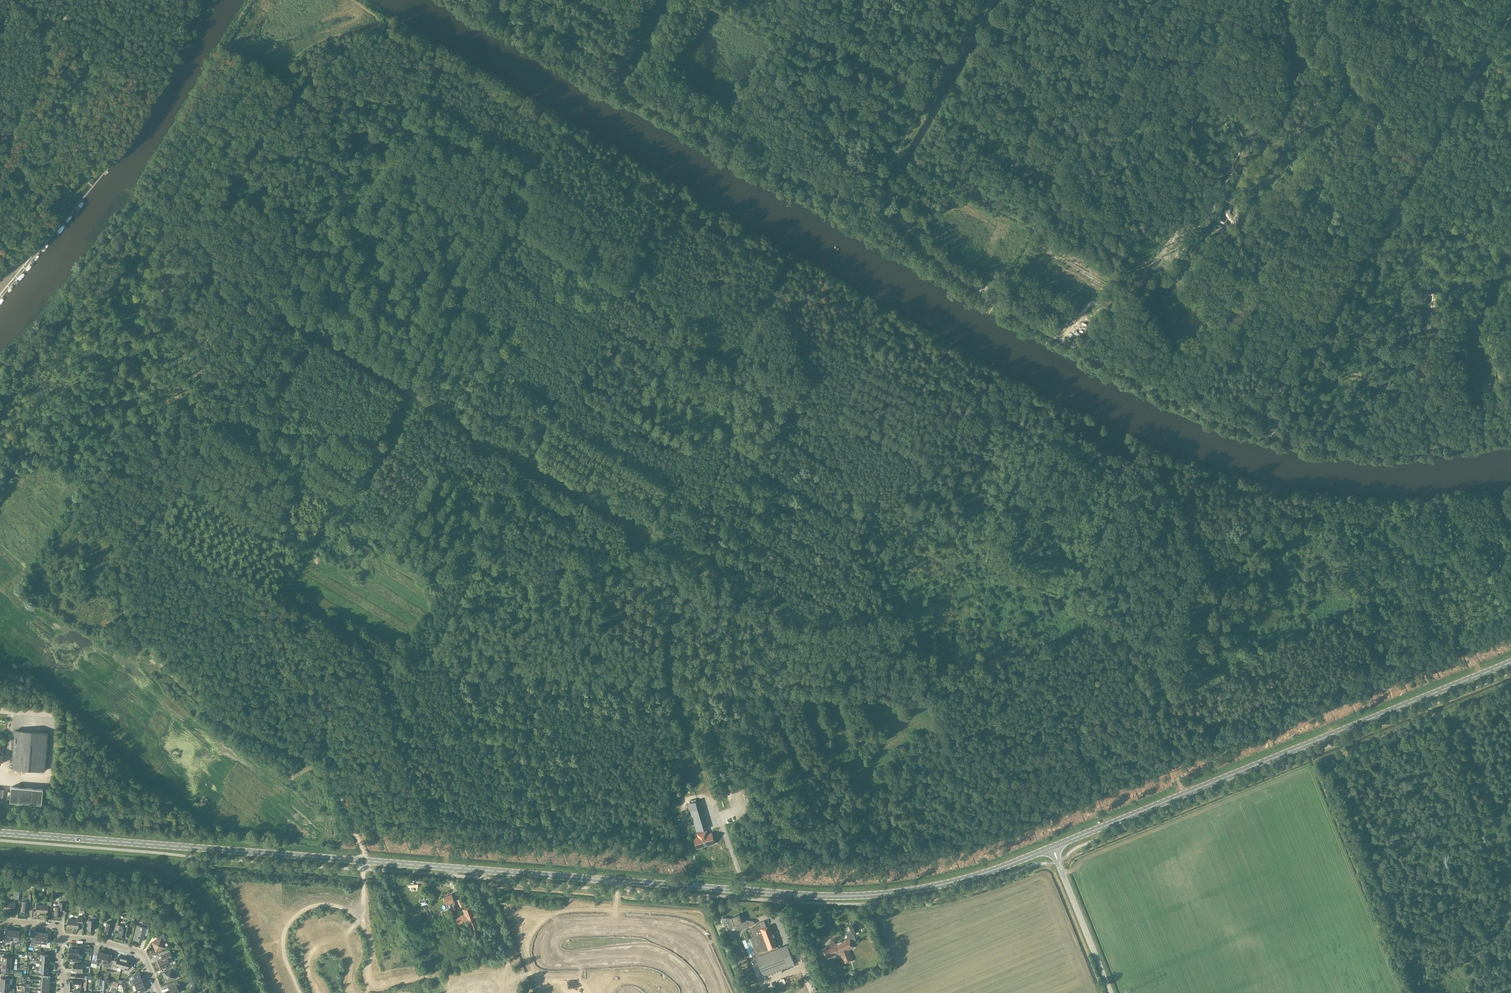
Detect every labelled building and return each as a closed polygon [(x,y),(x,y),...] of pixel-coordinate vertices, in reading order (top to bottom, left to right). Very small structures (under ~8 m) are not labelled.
[(44,771),(46,733),(15,731),(12,769),(44,771)] [(8,792),(7,796),(10,796),(9,802),(41,804),(42,789),(11,787),(10,792),(8,792)] [(699,801),(691,804),(699,832),(698,832),(699,837),(696,838),(696,839),(695,839),(698,849),(699,849),(716,844),(716,843),(717,843),(714,833),(713,834),(713,833),(709,834),(708,831),(707,830),(708,829),(699,801)] [(454,902),(455,901),(452,894),(444,897),(446,905),(451,903),(453,905),(452,905),(454,909),(457,908),(455,904),(454,902)] [(15,911),(16,902),(5,901),(4,910),(15,911)] [(29,902),(28,902),(22,901),(21,911),(29,912),(29,902)] [(36,912),(47,913),(48,908),(51,909),(51,902),(47,901),(47,905),(36,905),(36,912)] [(65,910),(65,903),(59,902),(59,907),(55,907),(54,916),(61,916),(61,910),(65,910)] [(464,914),(454,918),(457,927),(462,925),(463,927),(466,926),(465,923),(468,922),(472,932),(481,928),(476,917),(479,916),(477,912),(475,913),(472,906),(462,909),(464,914)] [(752,920),(741,920),(739,915),(731,917),(731,918),(722,917),(722,918),(726,918),(732,932),(737,930),(737,932),(737,930),(741,929),(745,927),(756,923),(756,922),(752,924),(751,921),(752,921),(752,920)] [(82,924),(83,917),(78,917),(78,920),(68,919),(67,928),(74,928),(74,929),(78,929),(79,924),(82,924)] [(98,923),(98,917),(92,917),(92,920),(88,920),(88,930),(94,930),(94,923),(98,923)] [(851,937),(854,936),(853,933),(859,930),(857,925),(860,924),(864,923),(863,920),(859,921),(859,922),(856,923),(856,922),(848,925),(851,931),(849,931),(851,937)] [(756,926),(750,929),(753,937),(749,939),(748,938),(742,940),(749,957),(755,955),(763,976),(794,963),(787,945),(778,948),(777,946),(769,925),(766,927),(764,921),(756,924),(756,926)] [(115,930),(117,923),(113,922),(113,924),(107,923),(104,932),(111,934),(112,930),(112,929),(115,930)] [(149,929),(150,924),(142,922),(141,926),(137,925),(133,940),(142,942),(145,928),(149,929)] [(118,935),(125,937),(126,935),(129,936),(132,925),(125,923),(124,927),(120,926),(118,935)] [(13,939),(13,931),(7,930),(7,936),(4,936),(4,942),(9,942),(9,939),(13,939)] [(19,937),(19,931),(13,931),(13,939),(12,943),(18,944),(18,943),(21,943),(22,937),(19,937)] [(854,936),(851,937),(849,931),(846,933),(848,937),(847,939),(841,942),(841,941),(837,943),(822,949),(826,958),(840,953),(844,964),(852,960),(848,949),(853,948),(850,941),(855,939),(854,936)] [(41,943),(42,933),(36,932),(35,937),(32,937),(31,945),(38,945),(38,943),(41,943)] [(42,933),(41,943),(44,943),(44,947),(50,947),(50,939),(47,938),(48,933),(42,933)] [(152,942),(156,951),(165,947),(162,941),(166,939),(163,934),(156,937),(157,940),(152,942)] [(82,952),(82,946),(76,946),(75,948),(69,948),(69,954),(79,955),(79,951),(82,952)] [(101,962),(103,953),(98,952),(96,961),(92,960),(91,963),(97,964),(98,961),(101,962)] [(170,952),(163,954),(157,957),(158,961),(159,963),(160,967),(170,963),(168,959),(172,957),(170,952)] [(103,953),(101,962),(104,963),(104,966),(109,967),(109,964),(106,963),(109,954),(103,953)] [(14,960),(14,958),(14,954),(7,954),(7,957),(2,956),(2,963),(14,964),(14,960)] [(78,958),(79,955),(69,954),(68,960),(74,960),(74,963),(81,964),(81,958),(78,958)] [(121,968),(124,958),(117,957),(116,963),(112,962),(110,969),(116,970),(117,967),(121,968)] [(128,966),(130,960),(124,958),(121,968),(125,969),(124,972),(129,974),(133,969),(131,967),(128,966)] [(13,970),(14,964),(2,963),(1,969),(6,970),(6,973),(13,973),(13,970)] [(81,964),(74,963),(73,963),(73,970),(77,970),(77,973),(85,973),(86,968),(83,968),(83,964),(81,964)] [(172,970),(176,969),(174,964),(167,967),(168,970),(162,972),(166,982),(175,978),(172,970)] [(141,976),(140,972),(138,970),(133,975),(134,978),(132,979),(135,985),(143,982),(141,976)] [(0,984),(9,985),(10,978),(13,979),(13,975),(6,975),(5,978),(1,978),(0,984)] [(178,984),(176,981),(171,983),(172,986),(168,987),(171,992),(178,992),(179,992),(176,985),(178,984)] [(140,992),(147,990),(146,986),(145,987),(143,982),(135,985),(137,990),(139,990),(140,992)] [(9,985),(0,984),(0,988),(0,991),(4,991),(4,992),(14,992),(14,989),(9,989),(9,985)]
